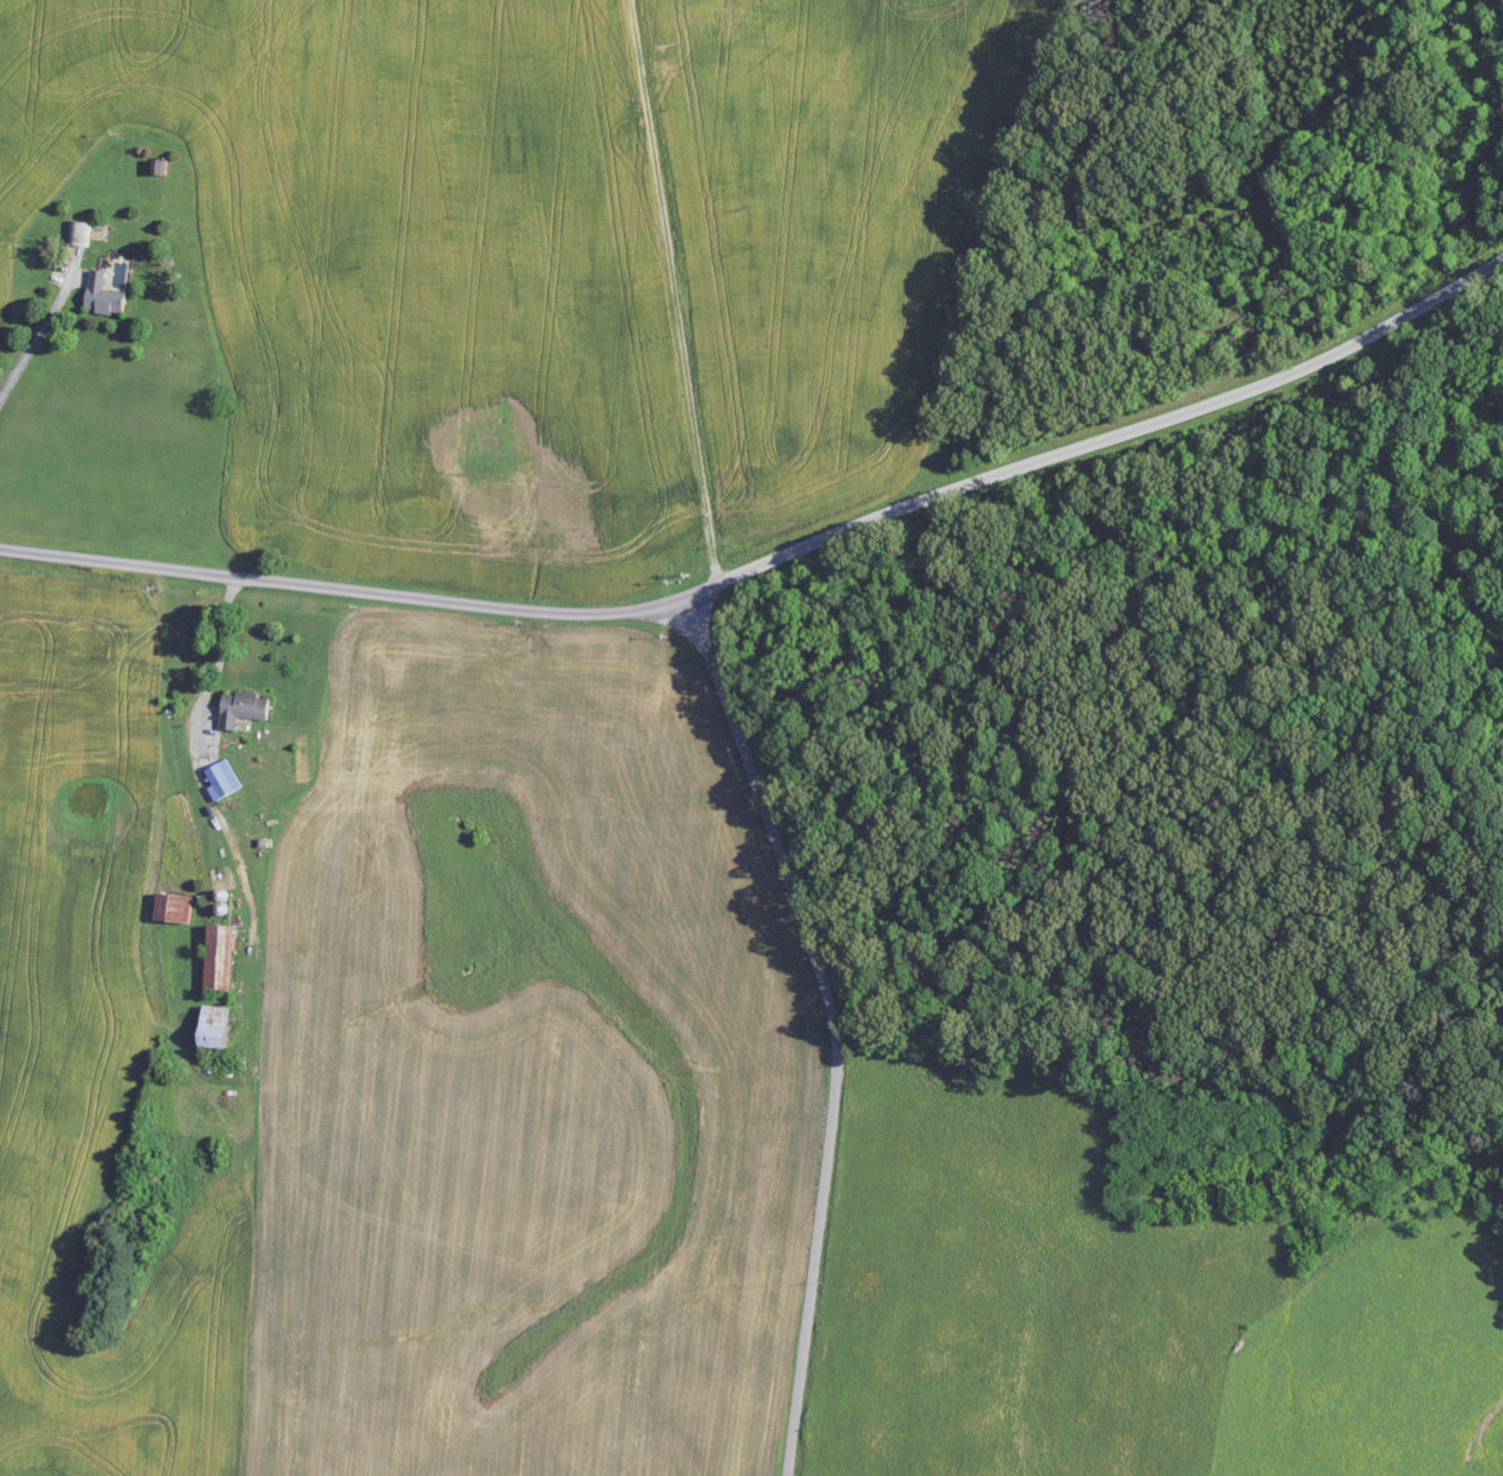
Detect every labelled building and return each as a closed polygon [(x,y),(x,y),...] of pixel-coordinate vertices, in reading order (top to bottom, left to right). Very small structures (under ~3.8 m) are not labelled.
[(153,161),(152,175),(168,175),(168,161),(153,161)] [(91,223),(71,222),(69,244),(90,246),(91,223)] [(128,293),(106,291),(108,272),(92,271),(88,310),(98,311),(97,314),(126,317),(128,293)] [(272,721),(273,700),(262,699),(262,696),(225,694),(224,731),(241,731),(241,720),(272,721)] [(216,787),(210,790),(218,803),(245,788),(229,760),(208,773),(216,787)] [(156,921),(191,925),(194,898),(158,895),(156,921)] [(235,992),(237,928),(210,927),(208,991),(235,992)] [(204,1049),(232,1050),(234,1009),(206,1007),(204,1049)]
